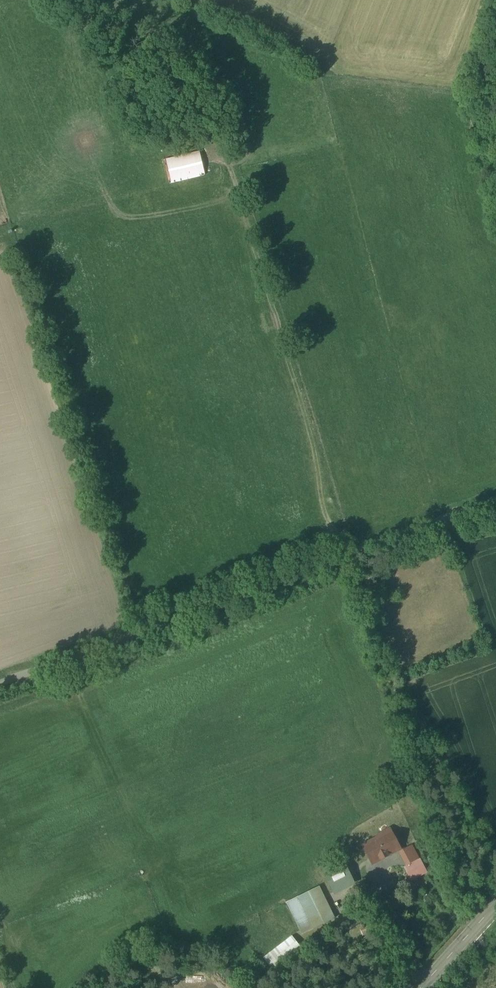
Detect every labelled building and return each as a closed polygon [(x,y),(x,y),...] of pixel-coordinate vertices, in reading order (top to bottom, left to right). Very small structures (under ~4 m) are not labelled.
[(201,152),(164,160),(170,184),(206,176),(201,152)] [(377,838),(363,846),(372,864),(400,849),(390,829),(376,837),(377,838)] [(399,852),(406,867),(417,861),(409,846),(399,852)] [(406,867),(405,867),(412,880),(427,872),(420,859),(417,861),(406,867)] [(344,865),(323,873),(332,896),(353,887),(344,865)] [(338,923),(323,889),(290,904),(306,938),(338,923)]
